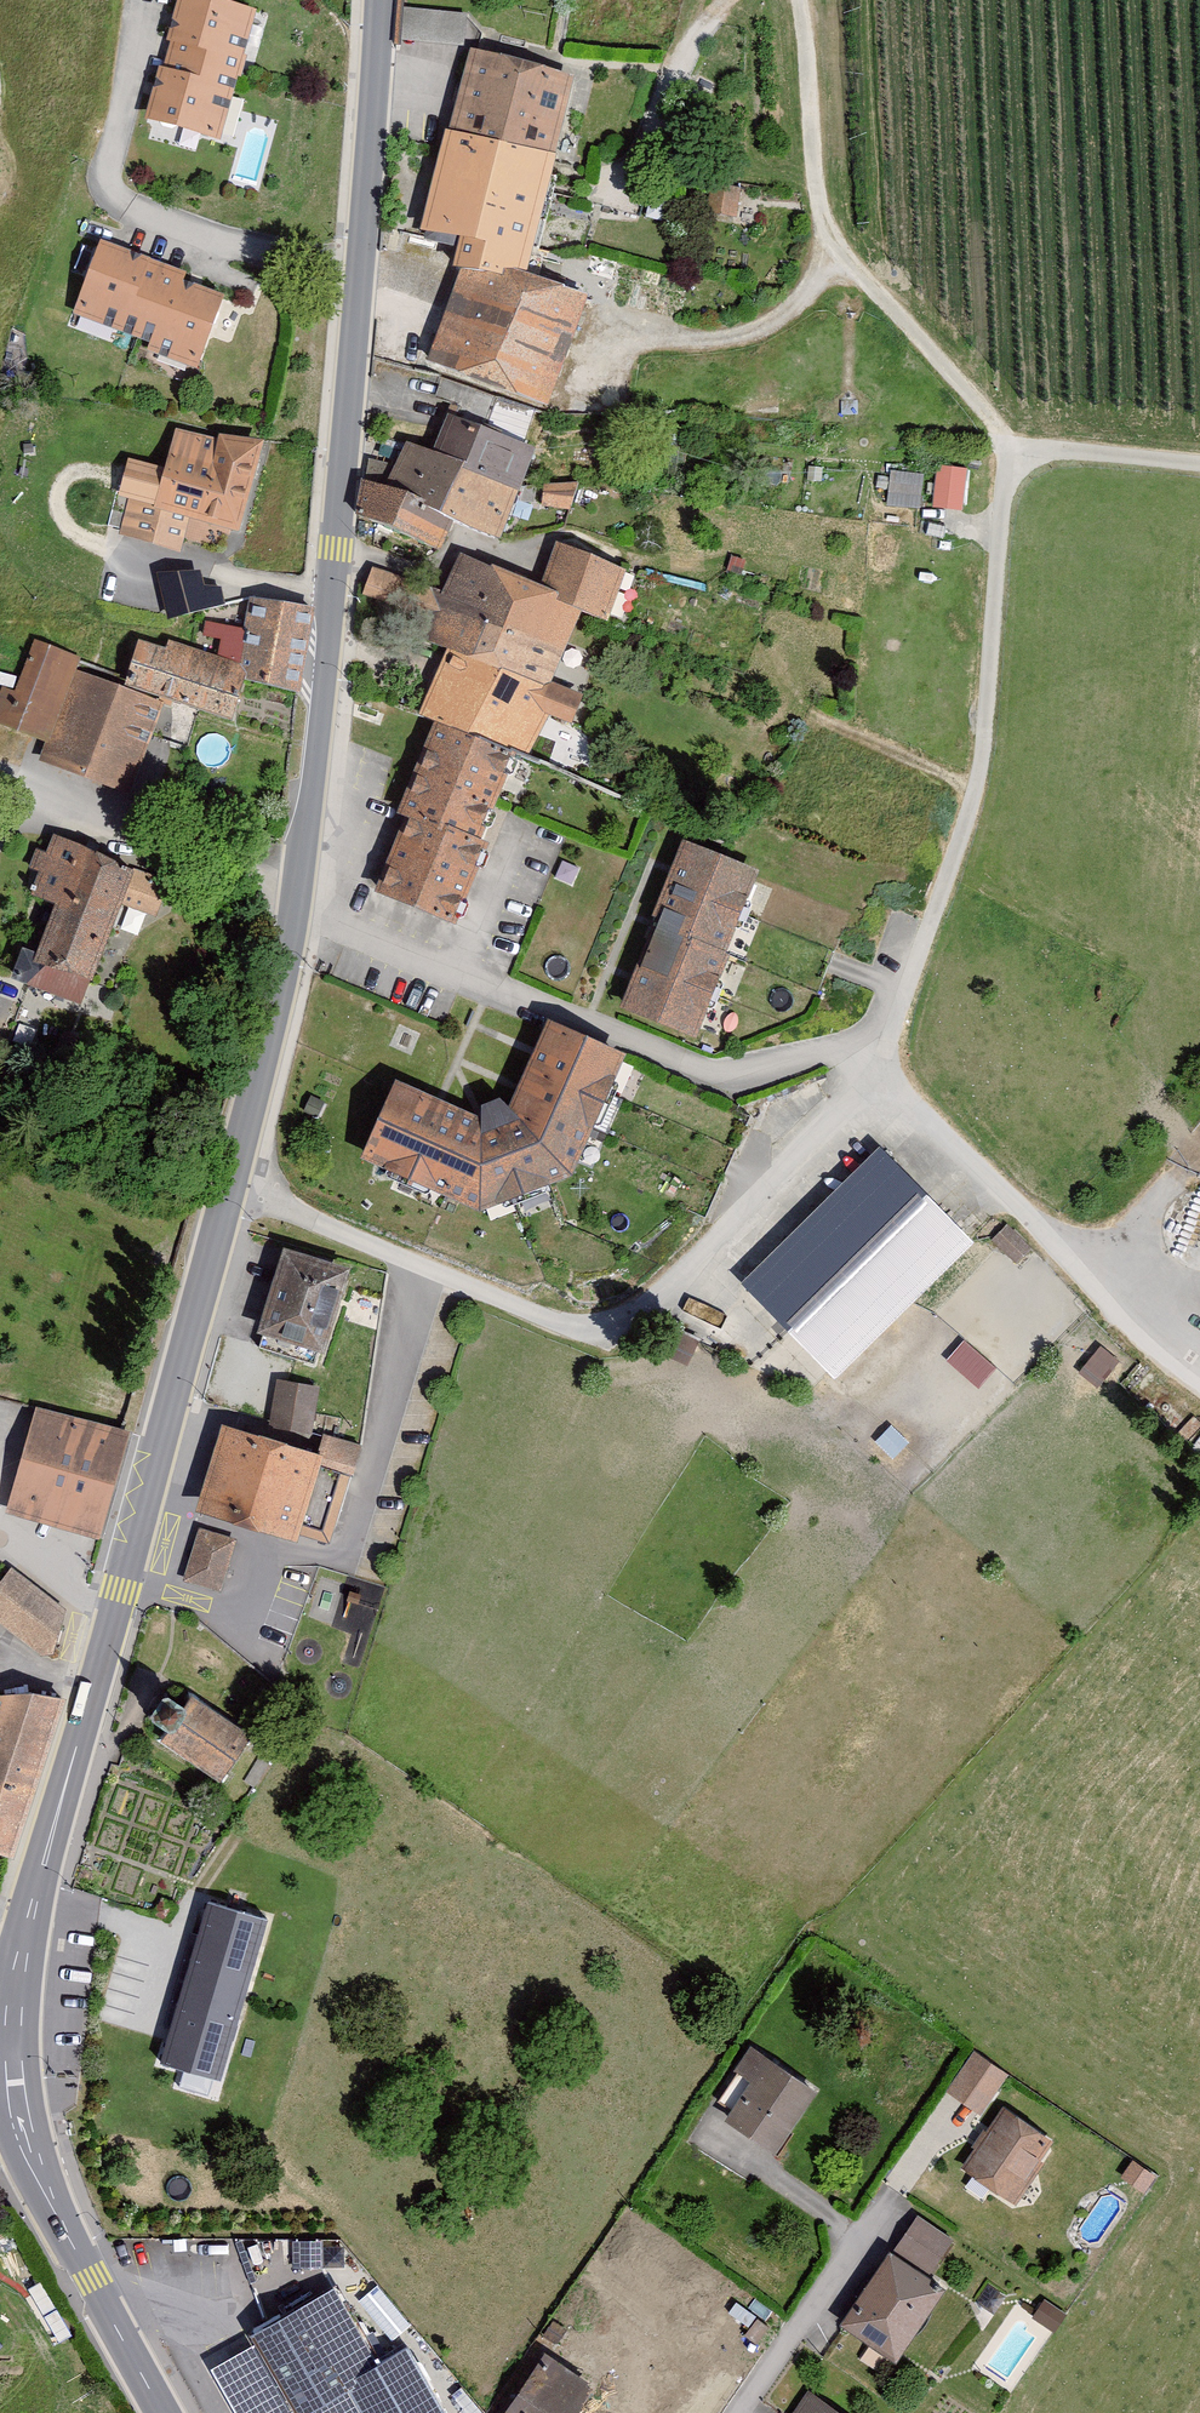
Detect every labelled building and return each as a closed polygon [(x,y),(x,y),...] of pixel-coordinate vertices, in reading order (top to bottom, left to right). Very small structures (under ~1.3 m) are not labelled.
[(149,115),(215,135),(252,9),(221,0),(184,0),(149,115)] [(405,7),(404,52),(465,54),(466,9),(405,7)] [(573,73),(467,49),(447,126),(556,152),(573,73)] [(556,152),(447,126),(422,230),(462,239),(455,266),(461,267),(527,272),(556,152)] [(713,214),(741,213),(740,181),(713,181),(713,214)] [(190,269),(102,238),(76,311),(153,339),(149,351),(199,369),(226,294),(186,280),(190,269)] [(586,293),(527,272),(461,267),(426,360),(549,404),(586,293)] [(431,451),(520,485),(536,444),(447,410),(431,451)] [(265,456),(178,434),(169,469),(140,462),(119,545),(188,562),(198,523),(245,535),(265,456)] [(520,485),(431,451),(406,441),(388,483),(455,515),(503,537),(520,485)] [(936,463),(933,506),(967,508),(970,465),(936,463)] [(892,468),(887,502),(919,507),(925,473),(892,468)] [(440,551),(455,515),(388,483),(362,476),(358,507),(440,551)] [(560,549),(546,589),(586,605),(606,612),(621,571),(560,549)] [(459,554),(429,635),(445,641),(551,682),(586,605),(546,589),(459,554)] [(390,602),(399,574),(372,565),(363,593),(390,602)] [(221,608),(219,572),(162,577),(165,612),(221,608)] [(311,609),(258,600),(252,635),(212,628),(207,660),(253,673),(248,690),(296,698),(311,609)] [(144,641),(128,695),(154,702),(237,727),(248,690),(253,673),(207,660),(144,641)] [(445,641),(416,715),(529,759),(547,712),(571,721),(582,694),(551,682),(445,641)] [(56,753),(82,680),(80,663),(33,649),(19,697),(0,691),(0,736),(56,753)] [(56,753),(54,767),(124,788),(154,702),(128,695),(82,680),(56,753)] [(418,816),(387,887),(454,916),(489,835),(476,829),(509,754),(436,724),(399,808),(418,816)] [(27,983),(88,1005),(137,872),(51,841),(32,893),(57,902),(27,983)] [(762,870),(683,842),(621,1013),(699,1041),(762,870)] [(393,1074),(365,1147),(486,1207),(584,1169),(630,1057),(548,1022),(517,1091),(480,1115),(393,1074)] [(749,1287),(835,1372),(956,1250),(870,1166),(749,1287)] [(284,1249),(261,1329),(324,1348),(348,1268),(284,1249)] [(947,1359),(980,1385),(997,1364),(964,1337),(947,1359)] [(276,1378),(268,1426),(312,1433),(320,1385),(276,1378)] [(36,1406),(9,1515),(102,1539),(129,1430),(36,1406)] [(224,1428),(197,1511),(297,1543),(301,1535),(330,1545),(354,1470),(224,1428)] [(239,1540),(199,1528),(184,1576),(224,1588),(239,1540)] [(0,1585),(0,1620),(39,1655),(56,1656),(65,1610),(11,1568),(0,1585)] [(167,1731),(159,1743),(220,1782),(249,1737),(190,1700),(184,1709),(163,1696),(148,1720),(167,1731)] [(21,1857),(70,1704),(0,1697),(0,1852),(21,1857)] [(264,1912),(205,1896),(161,2061),(220,2077),(264,1912)] [(981,2045),(947,2092),(980,2115),(1014,2068),(981,2045)] [(753,2050),(718,2102),(732,2111),(725,2122),(777,2156),(818,2094),(753,2050)] [(1004,2110),(964,2167),(1013,2201),(1053,2144),(1004,2110)] [(956,2239),(916,2214),(844,2326),(899,2361),(946,2289),(930,2279),(956,2239)] [(209,2373),(232,2412),(294,2412),(296,2412),(297,2412),(446,2412),(408,2346),(377,2364),(333,2289),(250,2337),(255,2347),(209,2373)] [(507,2412),(581,2412),(595,2389),(547,2356),(507,2412)] [(807,2390),(791,2412),(840,2412),(807,2390)]
